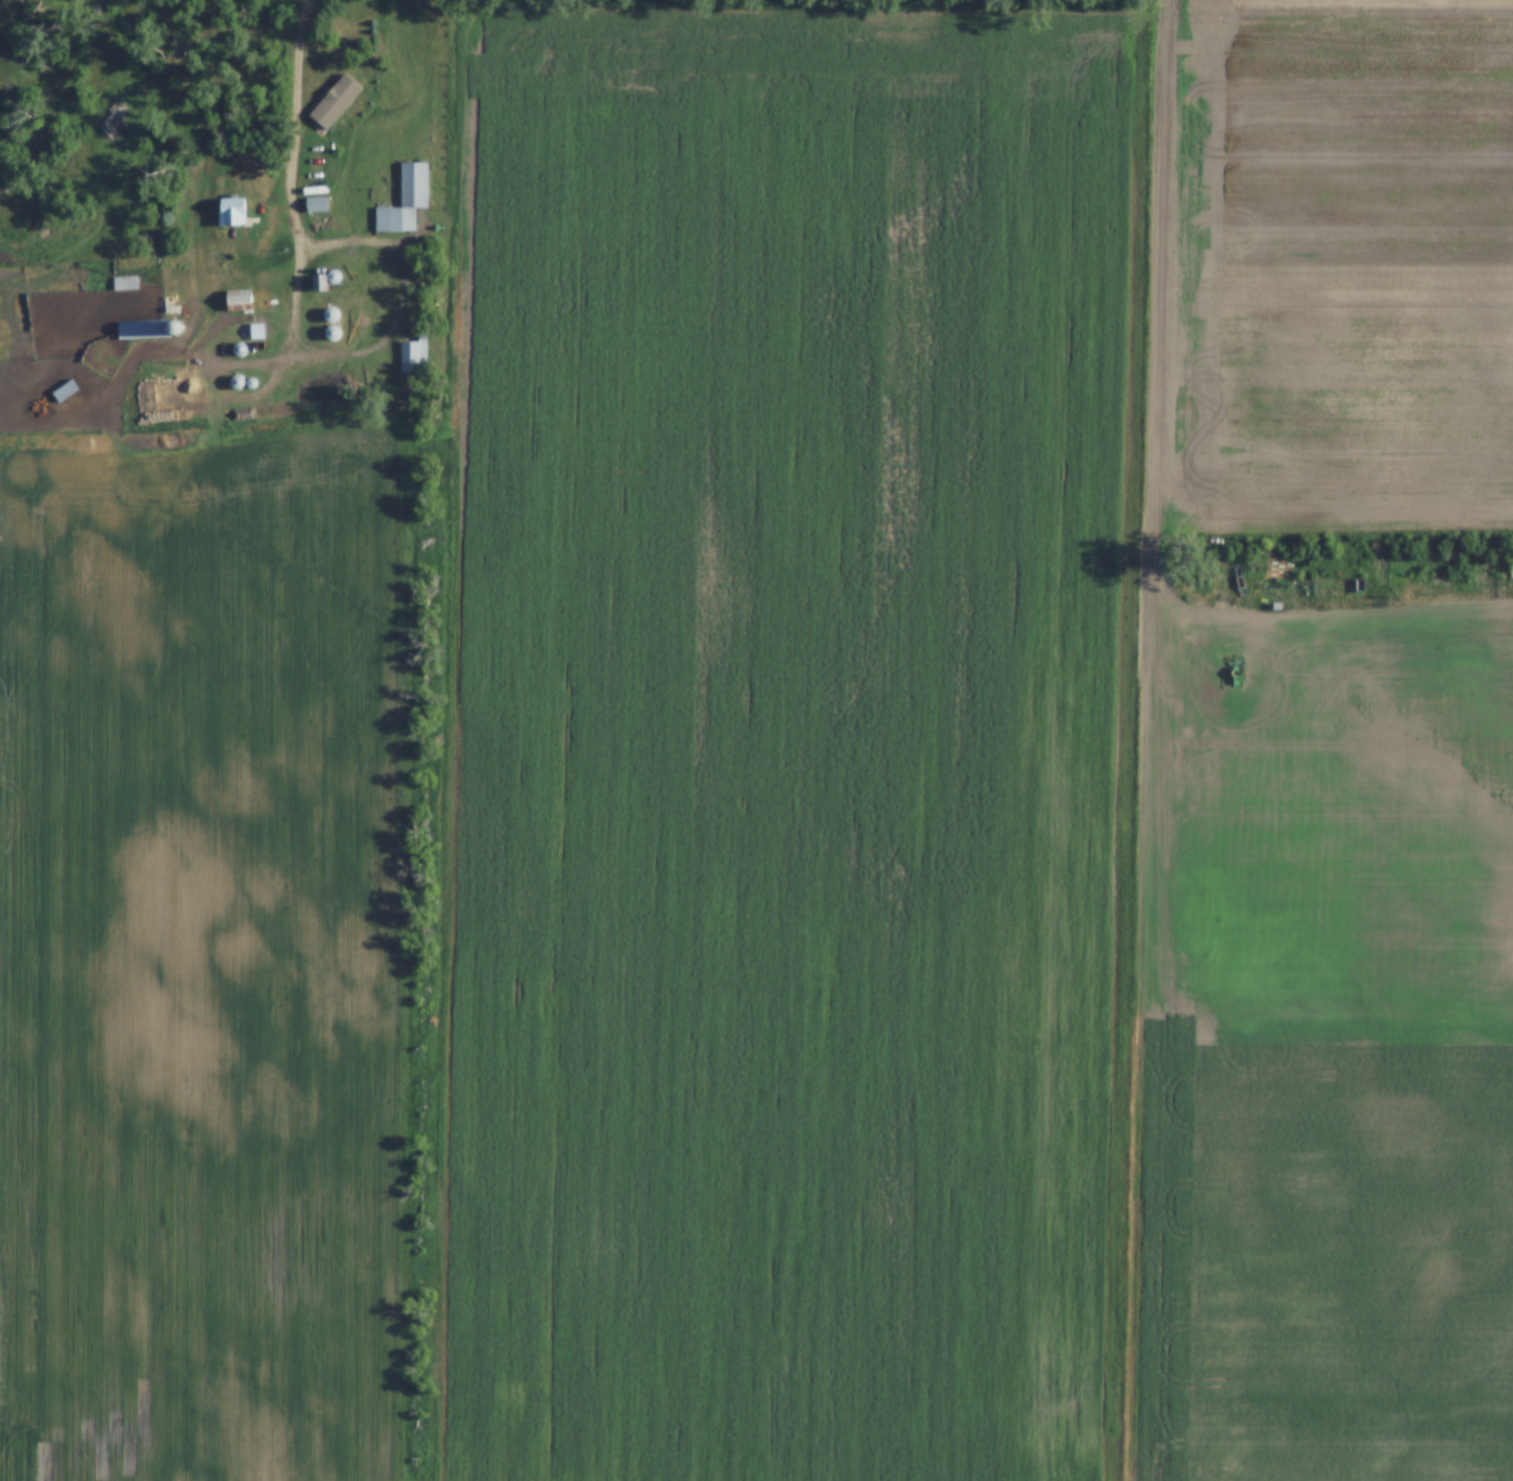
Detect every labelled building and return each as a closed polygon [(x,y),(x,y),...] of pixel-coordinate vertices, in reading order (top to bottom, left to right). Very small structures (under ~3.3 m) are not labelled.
[(362,89),(343,73),(308,115),(328,131),(362,89)] [(376,233),(416,233),(416,207),(422,207),(422,163),(400,163),(400,208),(376,208),(376,233)] [(218,226),(244,226),(244,199),(218,199),(218,226)] [(137,277),(113,277),(113,290),(137,290),(137,277)] [(226,300),(226,310),(247,310),(247,300),(226,300)] [(334,323),(334,309),(310,309),(310,323),(334,323)] [(117,321),(117,339),(183,338),(183,320),(117,321)] [(400,374),(427,374),(427,335),(419,335),(419,342),(400,342),(400,374)] [(52,394),(59,404),(79,390),(72,380),(52,394)]
